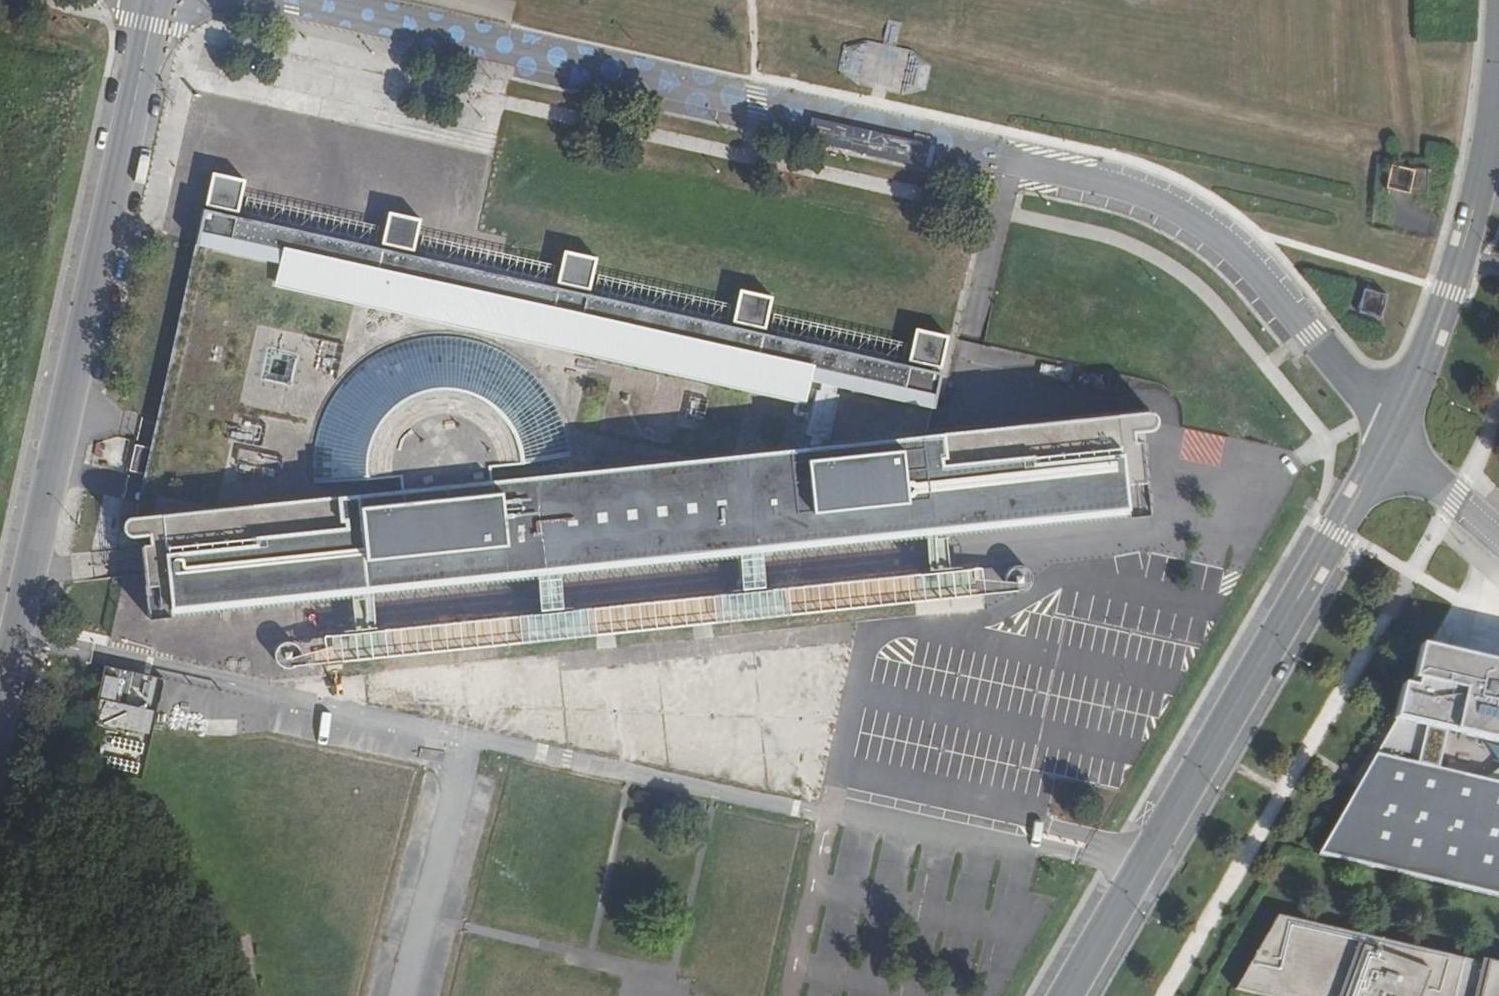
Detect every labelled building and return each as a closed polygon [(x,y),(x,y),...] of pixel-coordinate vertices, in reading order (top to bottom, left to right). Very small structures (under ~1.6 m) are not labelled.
[(1407,193),(1411,173),(1390,169),(1387,189),(1407,193)] [(1027,433),(959,439),(927,443),(934,410),(936,399),(940,376),(924,372),(908,369),(893,365),(863,359),(832,352),(788,343),(772,340),(757,337),(727,330),(669,317),(653,314),(626,308),(611,304),(597,301),(583,298),(554,292),(533,287),(518,284),(506,281),(503,280),(464,272),(454,270),(409,260),(381,254),(368,251),(354,248),(339,245),(326,243),(311,239),(298,237),(283,234),(241,225),(204,217),(196,243),(194,250),(193,255),(155,432),(142,492),(136,520),(128,521),(124,523),(123,527),(123,533),(125,536),(127,538),(132,539),(139,539),(146,539),(146,548),(139,548),(141,562),(148,633),(348,605),(352,637),(328,640),(286,647),(278,650),(276,653),(274,657),(274,664),(276,671),(282,675),(290,675),(298,674),(858,615),(1030,596),(1032,594),(1034,593),(1034,589),(1034,588),(1034,585),(1033,581),(1032,578),(1029,576),(1023,575),(956,582),(952,545),(1038,536),(1154,525),(1148,450),(1138,450),(1138,440),(1157,439),(1162,436),(1163,433),(1164,429),(1163,426),(1161,422),(1158,420),(1153,419),(1127,423),(1079,427),(1027,433)] [(1379,317),(1384,298),(1363,293),(1358,312),(1379,317)] [(1423,653),(1320,856),(1498,899),(1498,671),(1423,653)] [(142,685),(88,674),(77,724),(132,736),(142,685)] [(1277,915),(1233,989),(1262,995),(1498,995),(1498,968),(1277,915)]
